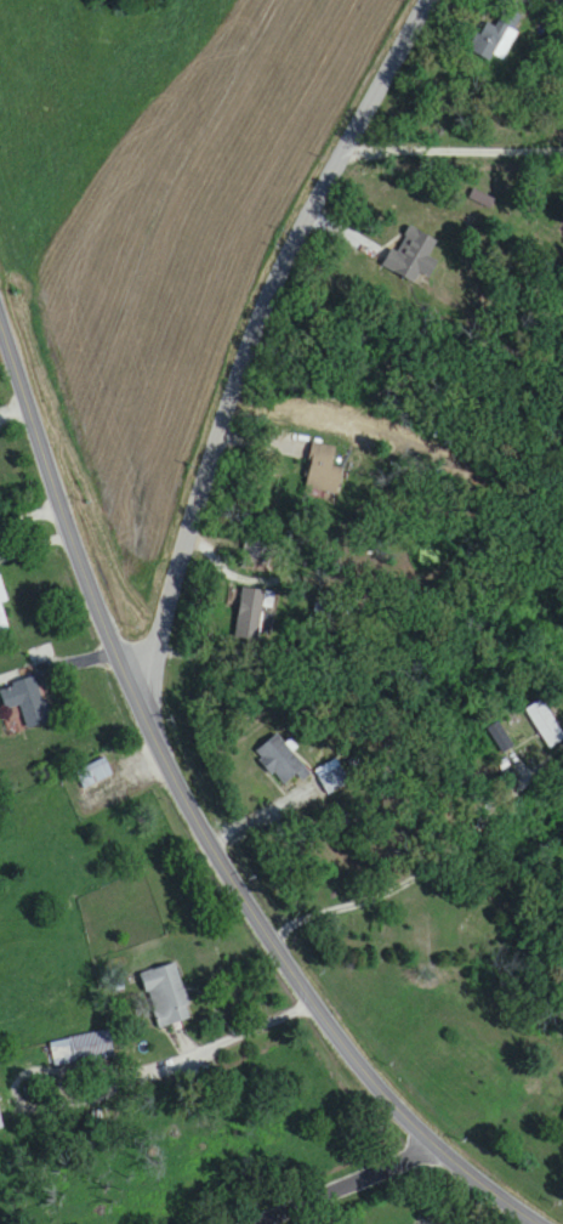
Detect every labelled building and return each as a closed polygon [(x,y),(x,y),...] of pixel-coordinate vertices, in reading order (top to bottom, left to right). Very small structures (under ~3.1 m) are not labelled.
[(438,242),(406,225),(383,268),(422,290),(437,263),(429,259),(438,242)] [(332,466),(335,448),(312,444),(305,490),(337,495),(341,468),(332,466)] [(10,629),(2,603),(7,602),(0,577),(0,632),(10,629)] [(51,724),(37,678),(0,689),(0,699),(4,713),(20,708),(26,731),(51,724)] [(548,750),(562,741),(562,738),(542,701),(525,710),(548,750)] [(310,777),(277,735),(253,754),(281,789),(298,777),(302,782),(310,777)] [(84,791),(114,778),(106,760),(76,773),(84,791)] [(315,772),(327,796),(348,785),(336,762),(315,772)] [(176,965),(141,975),(156,1029),(191,1019),(176,965)] [(52,1041),(55,1067),(114,1059),(110,1033),(52,1041)]
